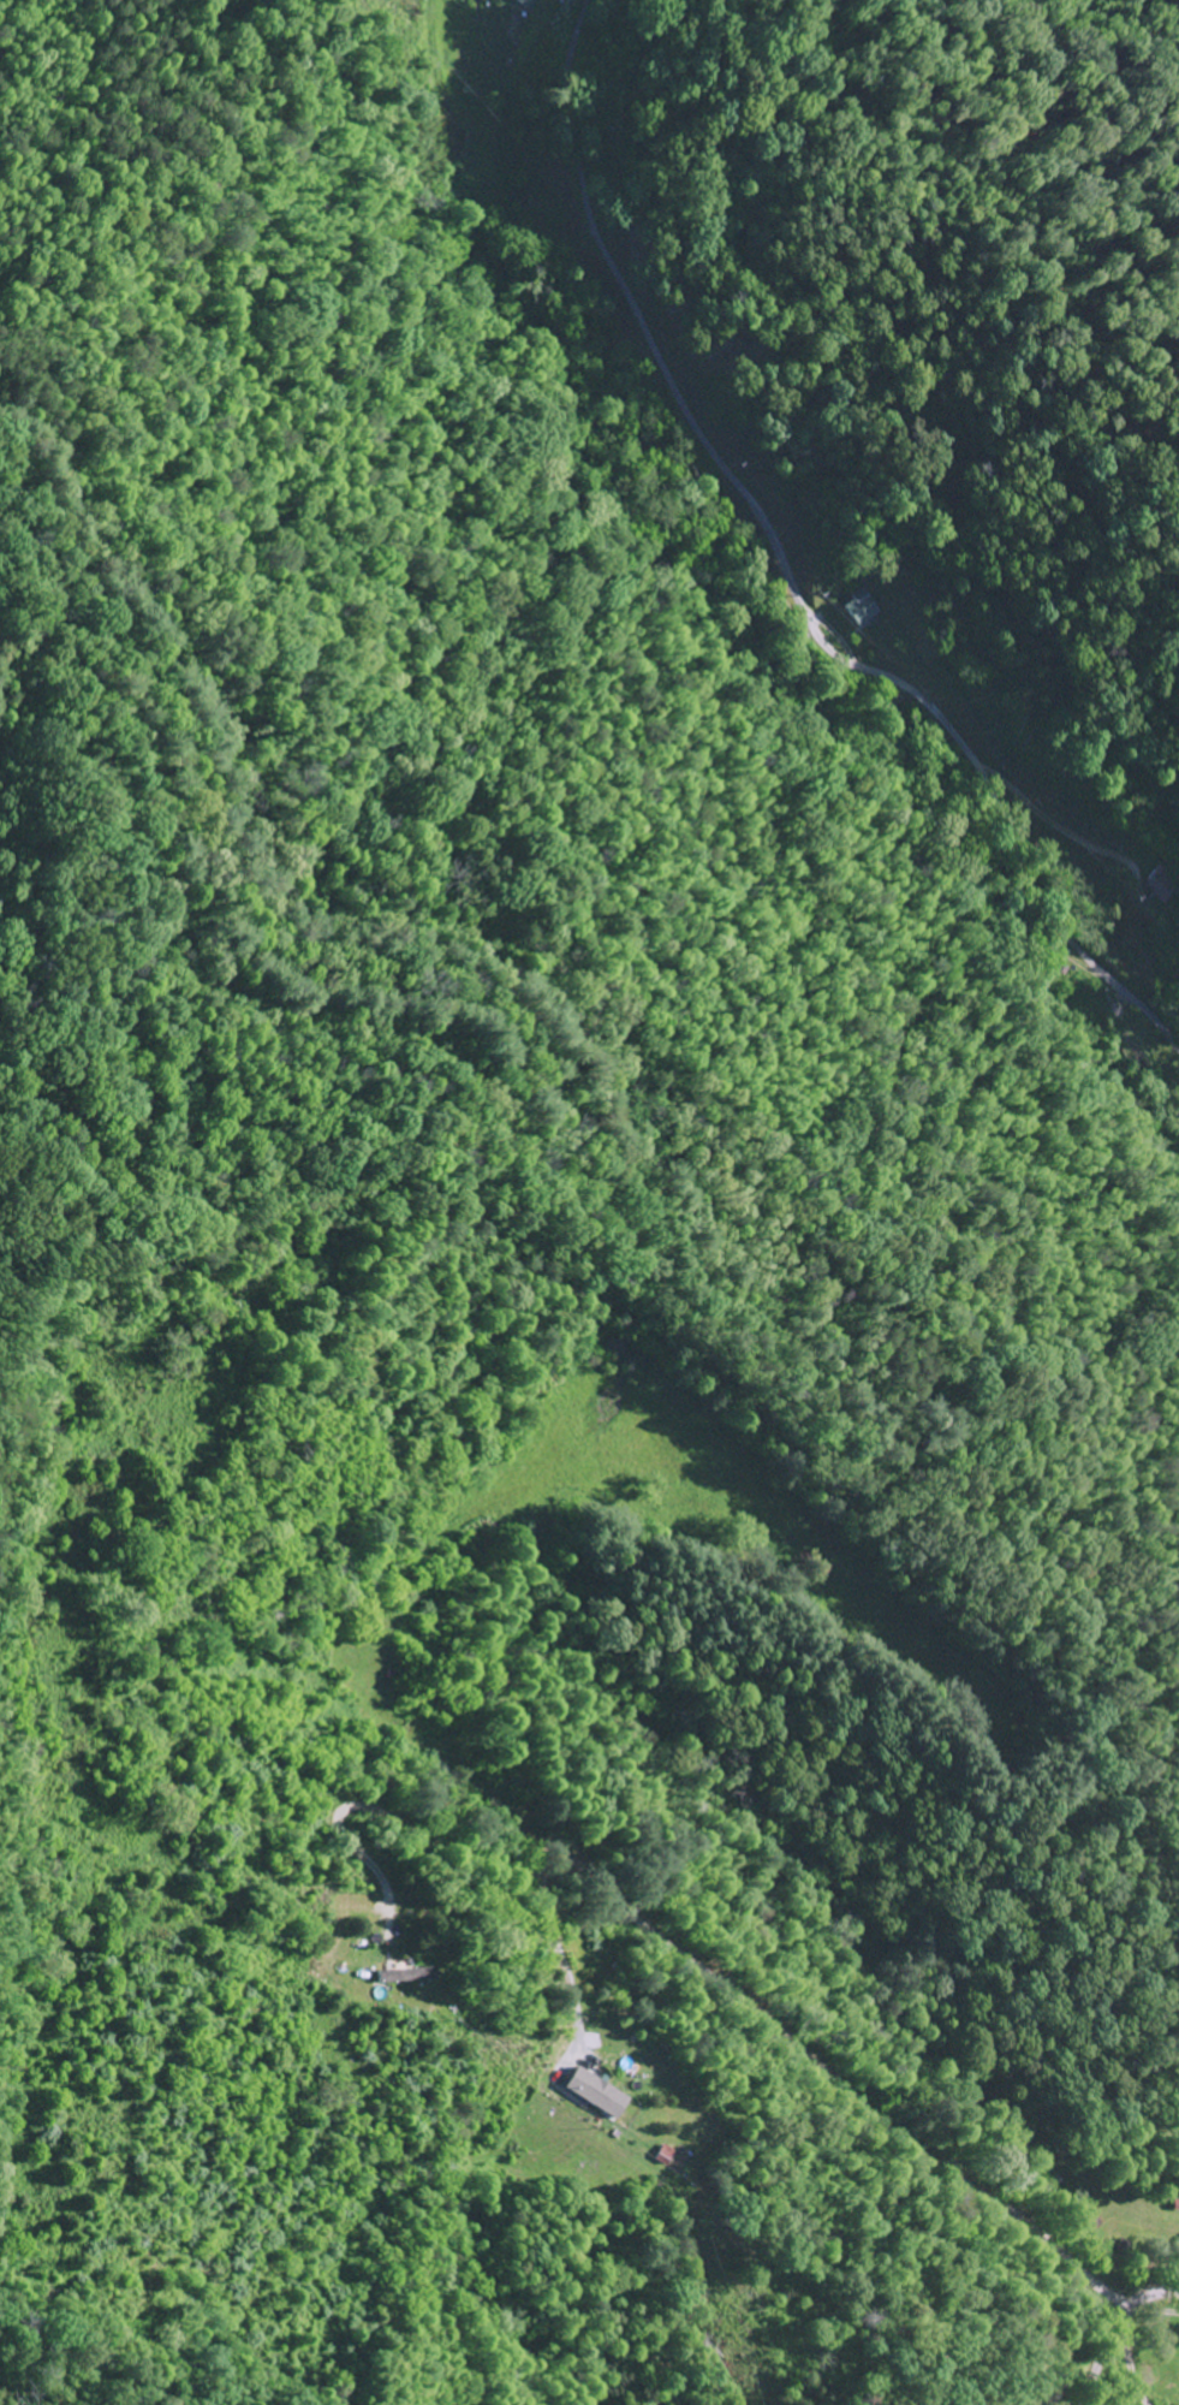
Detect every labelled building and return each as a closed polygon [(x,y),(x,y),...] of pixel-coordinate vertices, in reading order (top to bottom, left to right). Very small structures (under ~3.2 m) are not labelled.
[(538,0),(517,0),(516,3),(534,9),(538,0)] [(840,608),(853,630),(881,614),(866,589),(852,597),(854,600),(840,608)] [(1157,903),(1176,889),(1160,868),(1141,882),(1157,903)] [(435,1969),(376,1971),(376,1984),(435,1982),(435,1969)] [(614,2122),(627,2100),(573,2068),(560,2089),(614,2122)] [(672,2152),(662,2145),(652,2159),(662,2166),(672,2152)]
